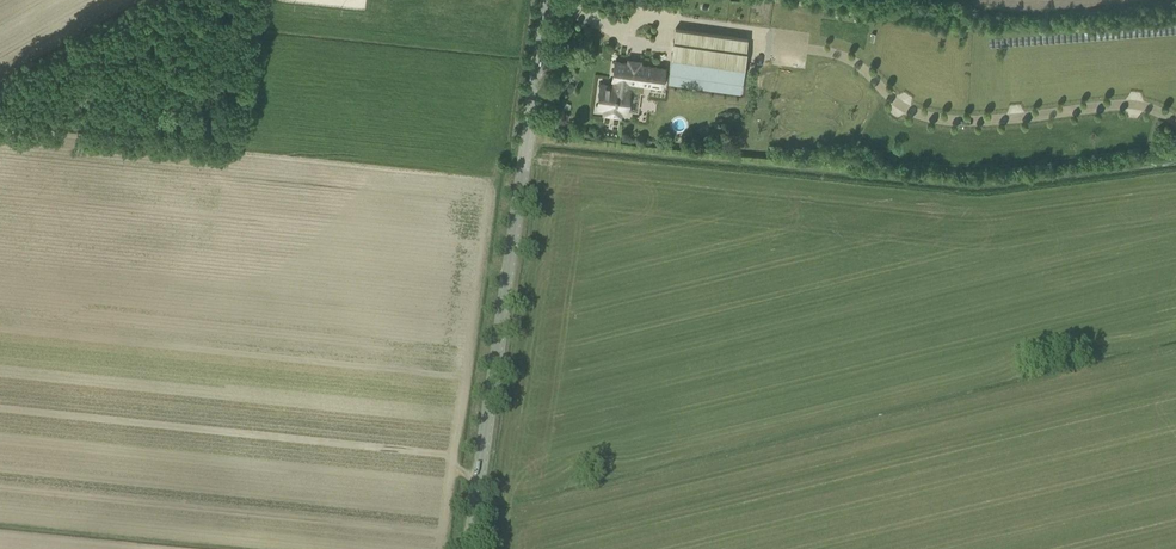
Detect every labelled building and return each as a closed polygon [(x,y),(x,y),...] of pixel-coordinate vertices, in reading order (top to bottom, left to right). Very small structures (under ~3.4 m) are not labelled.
[(673,40),(669,69),(668,79),(668,81),(740,91),(742,79),(746,50),(748,38),(703,32),(703,33),(695,32),(696,31),(692,30),(692,32),(684,31),(685,29),(675,28),(674,40),(673,40)] [(602,84),(598,107),(609,109),(609,114),(621,116),(622,111),(625,111),(628,90),(637,91),(639,83),(661,86),(664,68),(615,61),(613,79),(614,80),(613,85),(602,84)]
